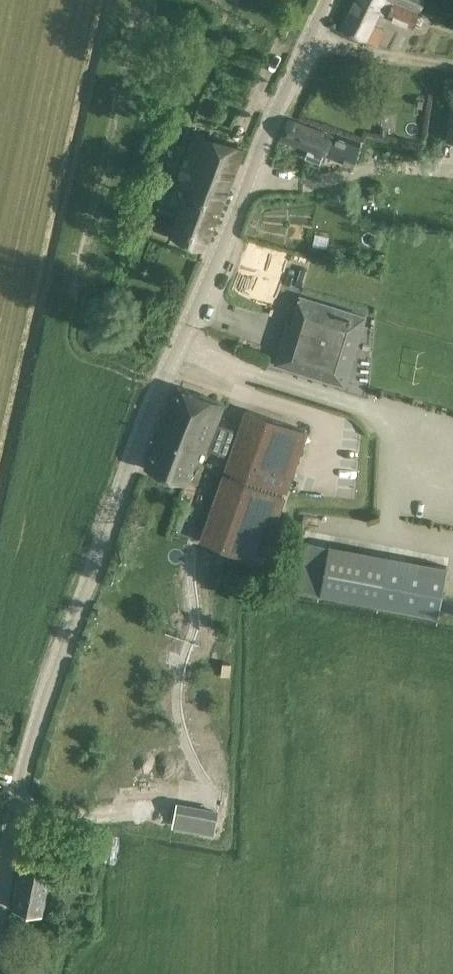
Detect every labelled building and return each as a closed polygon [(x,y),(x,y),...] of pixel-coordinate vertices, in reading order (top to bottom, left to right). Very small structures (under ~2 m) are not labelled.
[(363,37),(376,11),(410,27),(416,13),(383,0),(375,0),(374,4),(368,0),(364,0),(360,10),(352,6),(342,27),(363,37)] [(352,6),(360,10),(364,0),(355,0),(352,6)] [(416,13),(423,0),(383,0),(416,13)] [(289,119),(280,138),(304,147),(309,148),(305,157),(321,164),(322,164),(326,154),(354,163),(356,164),(356,162),(358,157),(363,144),(351,140),(308,125),(289,119)] [(171,235),(186,241),(205,248),(245,147),(226,139),(198,129),(177,186),(188,190),(171,235)] [(284,286),(278,307),(292,311),(298,290),(284,286)] [(346,385),(368,316),(300,296),(292,323),(288,322),(275,364),(346,385)] [(224,473),(200,539),(262,561),(286,494),(280,491),(282,488),(287,490),(308,430),(247,409),(239,429),(238,434),(229,456),(225,468),(231,470),(230,475),(224,473)] [(329,544),(320,593),(379,604),(439,615),(448,565),(388,554),(329,544)] [(175,822),(214,828),(216,816),(177,809),(175,822)] [(13,908),(33,911),(41,913),(49,861),(42,860),(22,857),(13,908)]
